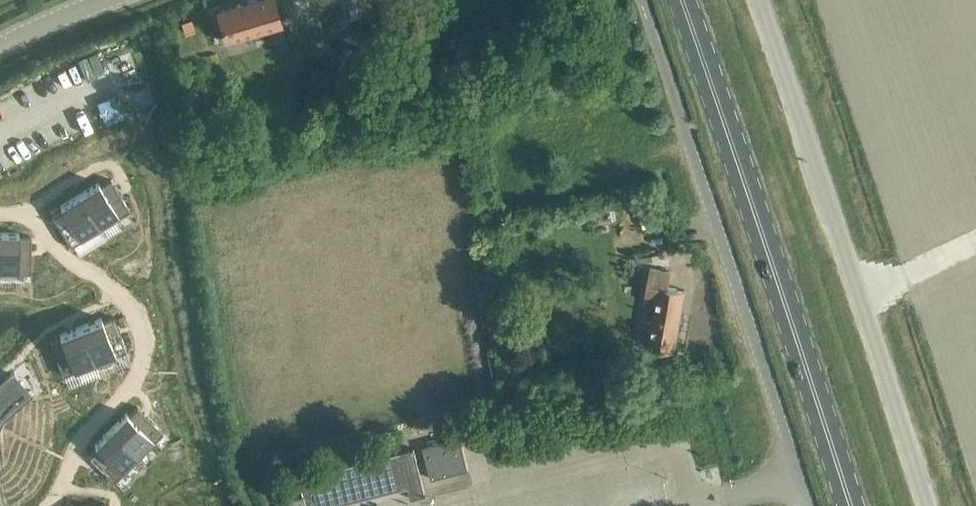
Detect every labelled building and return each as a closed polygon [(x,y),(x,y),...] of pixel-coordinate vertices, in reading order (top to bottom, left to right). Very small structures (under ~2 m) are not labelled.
[(274,0),(248,0),(216,10),(225,40),(281,24),(274,0)] [(97,181),(78,193),(99,227),(129,209),(110,179),(100,185),(97,181)] [(61,208),(52,214),(70,245),(99,227),(78,193),(59,205),(61,208)] [(0,232),(0,271),(31,271),(30,236),(19,236),(19,232),(0,232)] [(654,300),(646,345),(672,349),(679,316),(670,314),(675,287),(668,286),(670,270),(648,266),(642,298),(654,300)] [(100,317),(80,325),(93,360),(124,348),(112,317),(101,321),(100,317)] [(61,336),(50,341),(61,372),(93,360),(80,325),(59,333),(61,336)] [(685,351),(678,350),(677,356),(673,356),(672,362),(683,363),(685,351)] [(28,393),(11,372),(0,381),(0,418),(28,393)] [(126,413),(110,428),(138,456),(162,431),(137,406),(128,415),(126,413)] [(97,447),(89,455),(113,480),(138,456),(110,428),(94,444),(97,447)] [(468,469),(460,436),(422,445),(431,478),(468,469)] [(398,452),(407,487),(408,487),(411,498),(426,495),(414,448),(398,452)] [(407,487),(398,452),(298,477),(303,494),(303,495),(308,494),(311,503),(306,505),(333,505),(407,487)] [(303,494),(283,499),(285,505),(306,505),(311,503),(308,494),(303,495),(303,494)]
